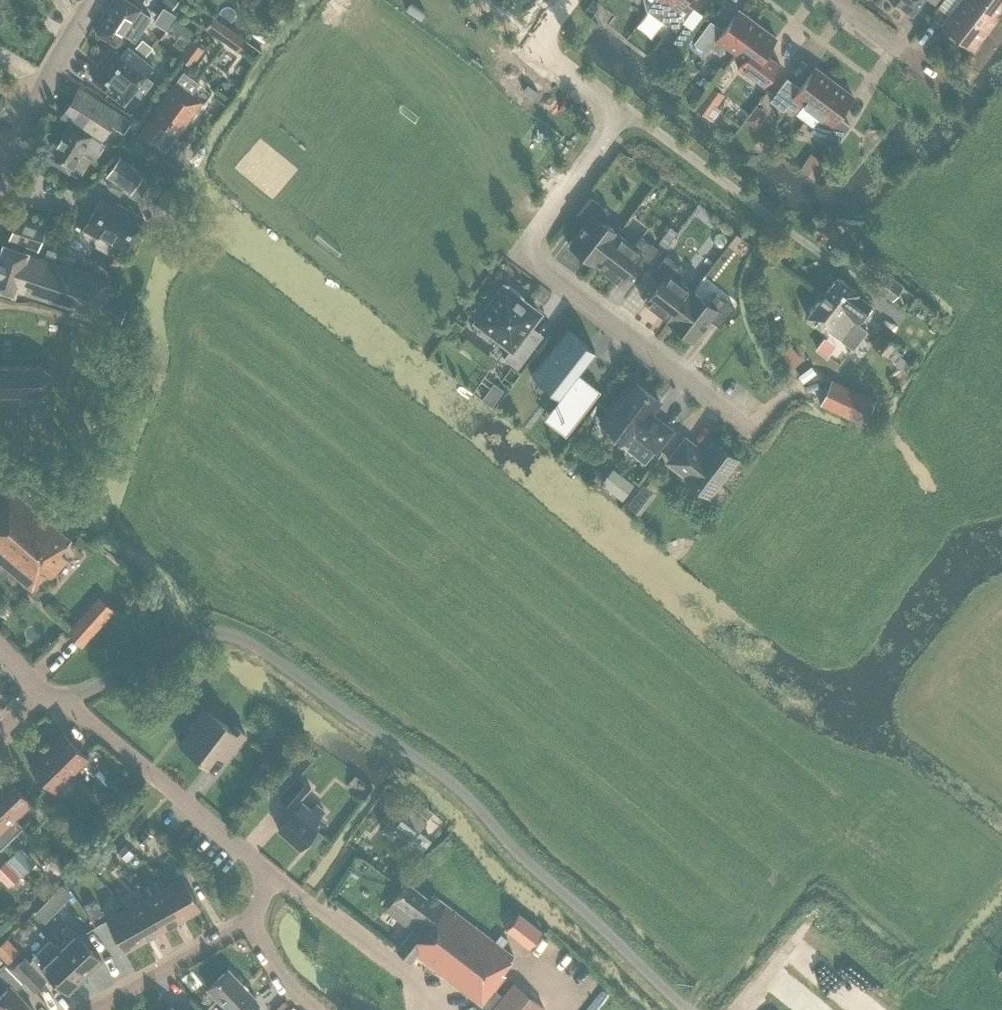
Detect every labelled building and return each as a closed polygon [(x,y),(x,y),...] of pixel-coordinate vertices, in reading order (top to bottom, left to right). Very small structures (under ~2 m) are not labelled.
[(126,0),(117,0),(96,33),(115,46),(123,35),(134,42),(150,18),(138,11),(139,9),(126,0)] [(161,1),(172,9),(179,0),(178,0),(162,0),(161,1)] [(647,11),(655,0),(642,0),(645,10),(647,11)] [(675,30),(692,7),(683,1),(684,0),(655,0),(647,11),(658,20),(659,19),(675,30)] [(923,0),(889,0),(897,6),(897,4),(911,15),(923,0)] [(945,24),(973,45),(1001,6),(1001,0),(964,0),(951,17),(945,24)] [(710,21),(693,43),(706,53),(710,48),(720,55),(726,47),(734,54),(757,24),(738,10),(723,31),(710,21)] [(186,25),(175,17),(166,31),(177,39),(186,25)] [(245,41),(212,17),(205,28),(237,51),(245,41)] [(757,24),(734,54),(743,61),(738,68),(763,87),(780,65),(764,53),(776,38),(757,24)] [(135,47),(145,55),(152,47),(141,39),(135,47)] [(191,42),(179,59),(190,67),(203,50),(191,42)] [(115,51),(92,80),(125,105),(141,85),(147,90),(154,81),(147,76),(154,67),(127,46),(120,54),(115,51)] [(802,105),(811,112),(834,81),(815,67),(799,88),(787,79),(770,101),(783,111),(787,105),(797,113),(802,105)] [(156,111),(140,134),(157,146),(167,131),(176,137),(201,103),(190,94),(197,85),(181,73),(174,83),(155,110),(156,111)] [(837,116),(852,95),(834,81),(811,112),(820,118),(810,131),(833,148),(849,126),(837,116)] [(719,92),(710,86),(701,98),(710,105),(719,92)] [(47,159),(78,178),(90,159),(94,162),(104,145),(100,143),(111,126),(124,134),(132,122),(118,114),(118,113),(78,88),(60,117),(69,123),(47,159)] [(756,105),(745,120),(755,128),(767,113),(756,105)] [(810,153),(799,169),(815,180),(826,164),(810,153)] [(130,195),(143,176),(130,166),(119,158),(105,177),(130,195)] [(575,216),(585,223),(568,245),(593,264),(616,232),(601,221),(609,211),(590,197),(575,216)] [(99,234),(125,249),(143,218),(115,203),(112,208),(99,200),(82,230),(97,238),(99,234)] [(37,250),(45,226),(17,216),(9,240),(37,250)] [(670,227),(658,242),(665,248),(677,232),(671,228),(670,227)] [(618,234),(616,232),(593,264),(594,264),(618,283),(634,262),(644,269),(659,250),(640,236),(632,245),(617,234),(618,234)] [(90,274),(27,254),(27,252),(3,244),(0,252),(0,291),(14,296),(16,288),(71,306),(69,314),(93,322),(105,286),(88,280),(90,274)] [(667,321),(669,322),(692,291),(691,290),(691,291),(676,279),(684,269),(665,255),(650,274),(660,281),(644,302),(668,321),(667,321)] [(883,270),(871,285),(891,301),(903,285),(883,270)] [(837,277),(825,293),(832,298),(828,302),(855,323),(869,304),(856,294),(858,293),(837,277)] [(521,337),(539,314),(520,300),(522,297),(523,298),(524,297),(506,283),(505,284),(506,285),(504,287),(502,286),(489,302),(491,303),(476,322),(511,349),(504,358),(517,369),(534,346),(521,337)] [(715,293),(707,303),(692,291),(669,322),(693,341),(709,319),(719,327),(734,308),(715,293)] [(825,293),(806,317),(827,333),(829,331),(839,339),(842,341),(852,349),(866,331),(863,328),(855,323),(828,302),(832,298),(825,293)] [(97,315),(121,324),(126,311),(102,302),(97,315)] [(894,339),(883,330),(871,345),(893,362),(903,348),(893,340),(894,339)] [(569,430),(600,388),(579,374),(594,354),(572,338),(540,379),(563,396),(549,416),(569,430)] [(35,394),(48,388),(48,374),(38,366),(0,367),(0,394),(35,394)] [(831,379),(820,404),(864,424),(875,400),(831,379)] [(660,402),(631,380),(600,422),(628,444),(634,435),(656,451),(672,430),(657,419),(656,420),(649,416),(660,402)] [(685,436),(664,462),(684,476),(682,478),(709,498),(739,459),(713,439),(704,450),(685,436)] [(81,462),(92,469),(98,459),(88,452),(81,462)] [(612,468),(600,484),(621,501),(633,484),(612,468)] [(637,489),(625,504),(639,515),(651,500),(637,489)] [(32,591),(45,576),(50,580),(67,561),(59,554),(70,541),(11,491),(0,504),(0,564),(32,591)] [(97,627),(77,609),(66,622),(85,640),(97,627)] [(234,726),(231,730),(204,709),(195,720),(198,722),(180,745),(205,765),(215,752),(225,760),(245,734),(234,726)] [(87,759),(63,734),(46,750),(71,775),(87,759)] [(29,767),(54,792),(71,775),(46,750),(29,767)] [(294,760),(288,767),(301,778),(306,771),(294,760)] [(278,798),(292,810),(311,788),(297,776),(278,798)] [(7,778),(0,784),(0,804),(15,819),(31,803),(7,778)] [(103,795),(98,800),(106,808),(111,802),(103,795)] [(316,829),(322,822),(317,817),(323,810),(315,802),(308,809),(302,804),(295,811),(278,830),(299,849),(307,840),(313,846),(322,835),(316,829)] [(22,827),(15,819),(0,804),(0,849),(22,827)] [(403,805),(382,831),(405,849),(407,846),(418,855),(431,838),(420,830),(426,823),(403,805)] [(145,829),(136,838),(142,845),(152,835),(145,829)] [(115,852),(121,858),(130,850),(124,844),(115,852)] [(20,846),(6,859),(21,875),(35,863),(20,846)] [(158,857),(173,870),(181,860),(165,848),(158,857)] [(0,865),(0,877),(8,886),(19,876),(5,861),(0,865)] [(183,878),(163,888),(181,920),(200,909),(183,878)] [(393,899),(420,920),(396,950),(410,962),(415,955),(482,1005),(489,1009),(543,1009),(544,1009),(513,983),(502,996),(494,990),(504,977),(502,974),(514,958),(436,898),(433,902),(407,882),(393,899)] [(50,896),(34,913),(44,923),(61,906),(72,894),(61,884),(50,896)] [(181,920),(163,888),(144,899),(162,930),(181,920)] [(100,913),(92,899),(83,904),(90,918),(100,913)] [(144,899),(125,910),(143,941),(162,930),(144,899)] [(531,943),(543,923),(517,907),(505,928),(531,943)] [(124,952),(143,941),(125,910),(106,921),(124,952)] [(59,932),(66,939),(56,948),(85,978),(101,961),(67,925),(59,932)] [(527,950),(549,966),(563,949),(541,932),(527,950)] [(21,945),(7,933),(0,940),(0,949),(9,958),(21,945)] [(68,994),(85,978),(56,948),(50,941),(40,950),(33,957),(33,958),(28,962),(45,980),(50,976),(68,994)] [(12,969),(34,992),(45,980),(28,962),(23,957),(12,969)] [(15,992),(24,984),(5,964),(0,968),(0,978),(9,987),(0,995),(0,1009),(32,1009),(15,992)] [(202,994),(202,995),(207,990),(227,1009),(254,1009),(249,1005),(256,999),(227,970),(207,989),(202,994)]
